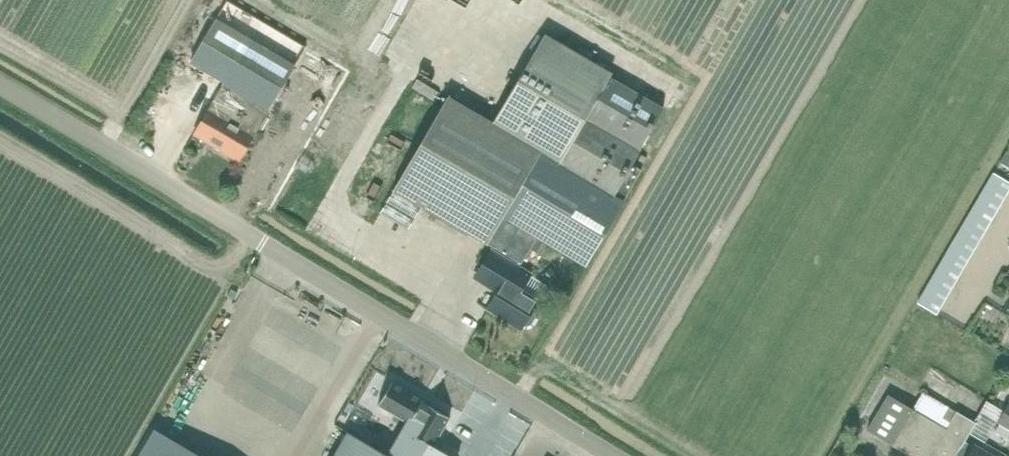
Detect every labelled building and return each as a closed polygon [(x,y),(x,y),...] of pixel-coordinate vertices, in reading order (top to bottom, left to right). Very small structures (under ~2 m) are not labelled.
[(239,161),(296,63),(217,17),(189,63),(224,83),(194,134),(226,152),(225,153),(239,161)] [(629,163),(662,107),(543,38),(493,123),(448,96),(394,189),(520,263),(529,249),(536,236),(556,247),(585,263),(623,198),(625,200),(642,170),(629,163)] [(313,165),(323,168),(327,151),(317,148),(313,165)] [(1007,151),(1001,162),(1008,167),(1008,153),(1007,151)] [(1007,194),(1008,190),(1008,181),(994,172),(988,182),(1007,194)] [(1001,204),(1007,194),(988,182),(982,192),(1001,204)] [(995,214),(1001,204),(982,192),(976,203),(995,214)] [(989,224),(995,214),(976,203),(970,213),(989,224)] [(984,234),(989,224),(970,213),(964,223),(984,234)] [(978,244),(984,234),(964,223),(958,233),(978,244)] [(972,254),(978,244),(958,233),(952,243),(972,254)] [(548,260),(556,247),(536,236),(529,249),(548,260)] [(966,264),(972,254),(952,243),(947,253),(966,264)] [(491,251),(478,273),(502,287),(490,307),(523,326),(525,322),(528,324),(534,323),(538,316),(536,311),(533,309),(538,301),(546,287),(529,276),(530,274),(518,267),(491,251)] [(960,274),(966,264),(947,253),(941,263),(960,274)] [(954,284),(960,274),(941,263),(935,273),(954,284)] [(948,294),(954,284),(935,273),(929,283),(948,294)] [(942,304),(948,294),(929,283),(923,293),(942,304)] [(936,315),(942,304),(923,293),(917,303),(936,315)] [(393,379),(378,404),(407,420),(401,429),(431,447),(433,444),(451,414),(409,389),(393,379)] [(974,444),(973,446),(965,441),(976,422),(923,392),(913,408),(888,394),(867,430),(910,455),(993,455),(974,444)] [(977,417),(988,424),(998,408),(987,401),(977,417)] [(997,423),(1008,429),(1008,401),(997,423)] [(158,432),(153,429),(138,455),(199,455),(158,432)] [(433,444),(431,447),(401,429),(388,453),(393,455),(454,455),(433,444)] [(388,453),(350,430),(335,455),(393,455),(388,453)]
